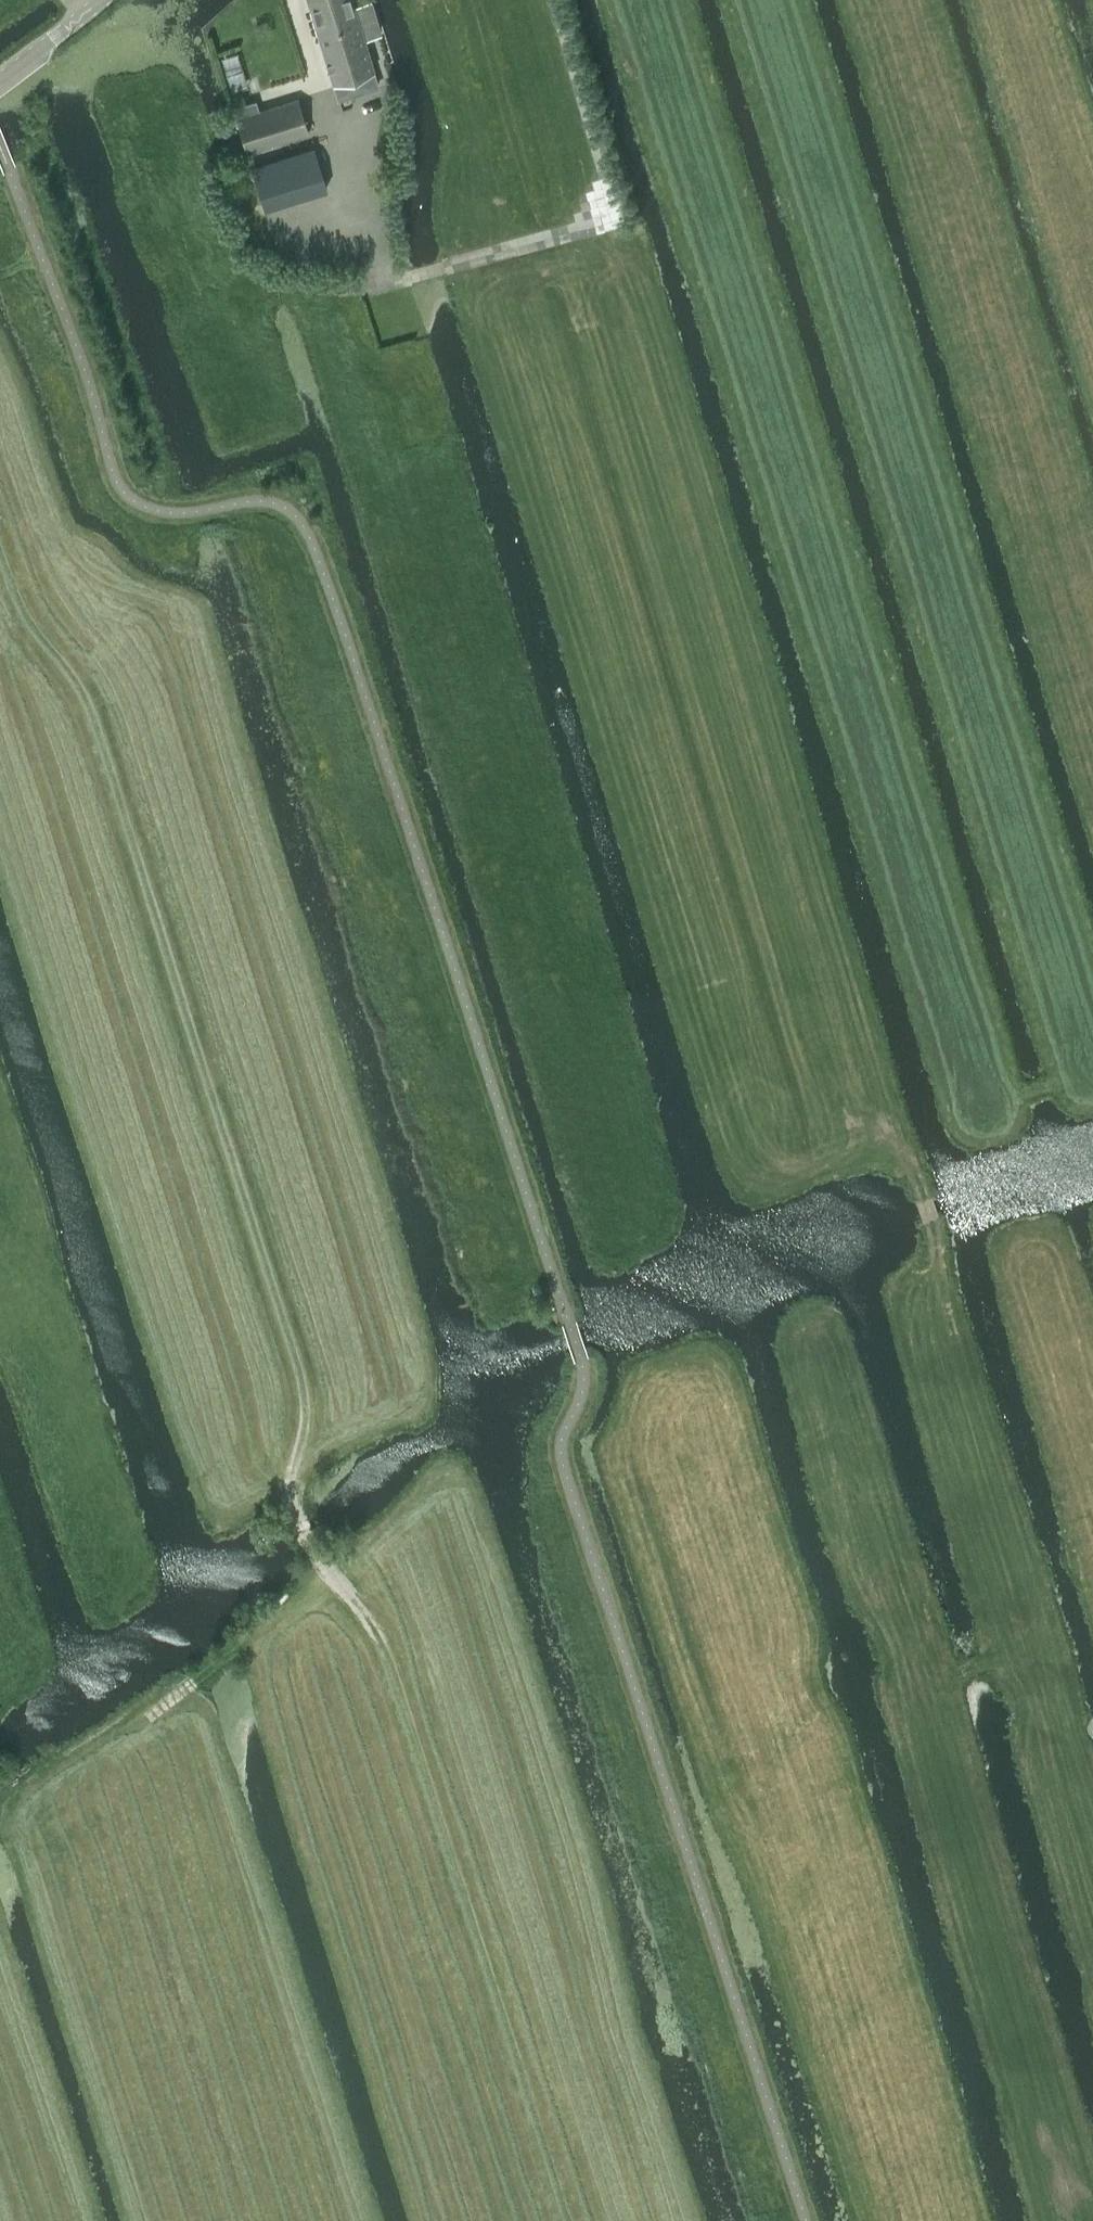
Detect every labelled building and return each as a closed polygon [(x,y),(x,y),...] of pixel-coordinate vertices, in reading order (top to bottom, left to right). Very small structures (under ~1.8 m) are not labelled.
[(332,82),(374,69),(365,40),(381,35),(373,9),(357,14),(353,0),(307,0),(332,82)] [(232,107),(246,152),(309,132),(298,98),(259,110),(255,100),(232,107)] [(313,146),(250,166),(263,207),(326,187),(313,146)]
